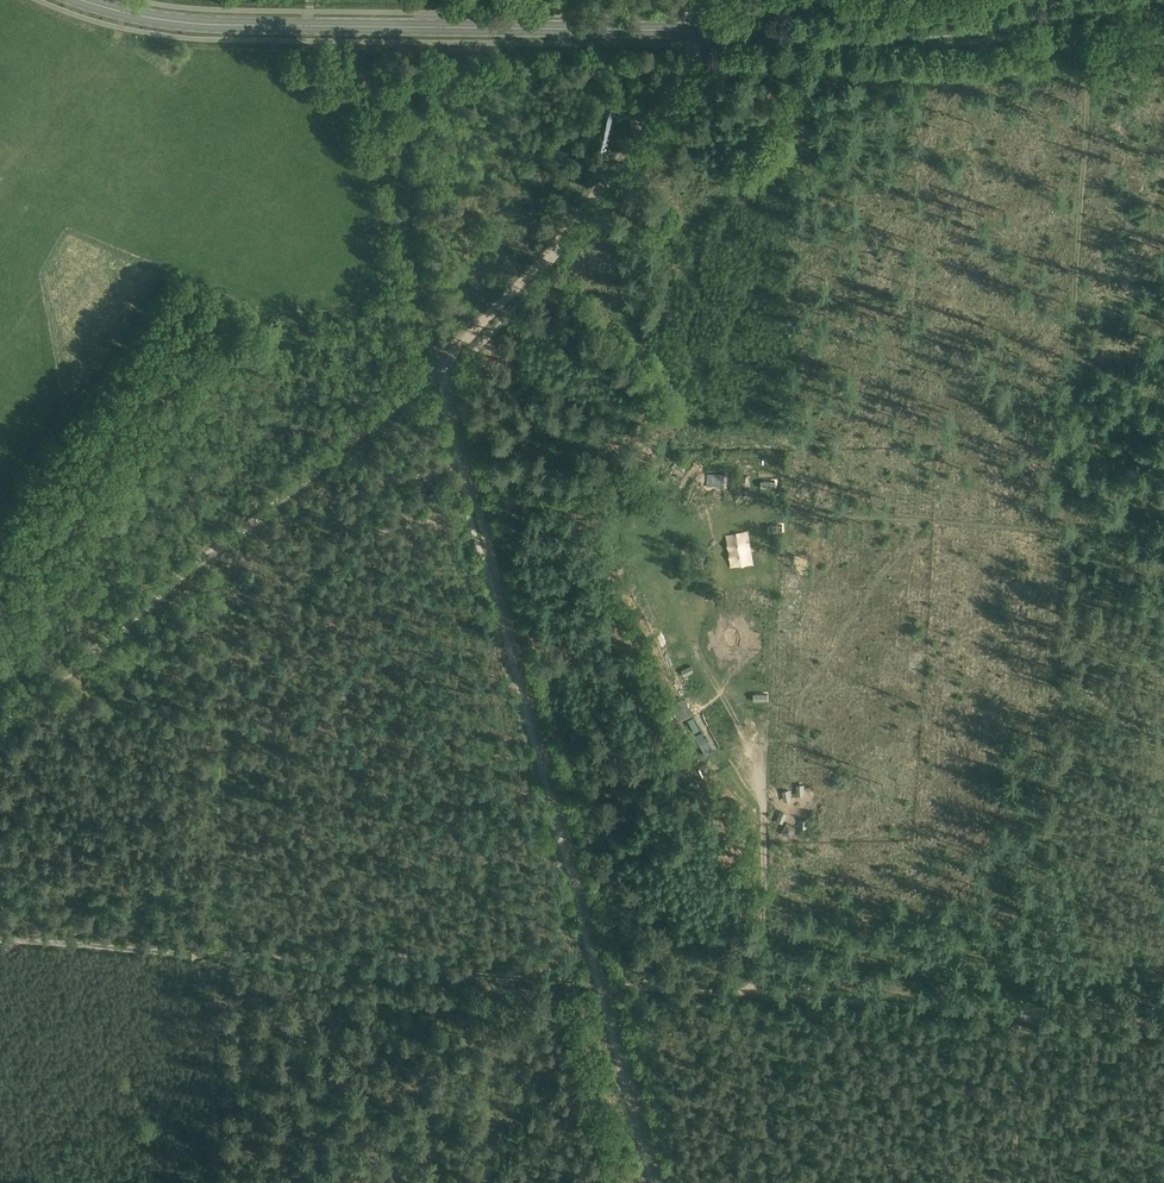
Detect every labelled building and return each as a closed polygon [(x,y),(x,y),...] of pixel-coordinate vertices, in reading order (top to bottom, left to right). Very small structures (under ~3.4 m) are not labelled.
[(355,39),(363,39),(363,31),(355,30),(355,39)] [(625,112),(618,122),(624,126),(631,117),(625,112)] [(682,494),(694,481),(679,467),(667,480),(682,494)] [(697,705),(705,701),(700,691),(693,695),(697,705)]
